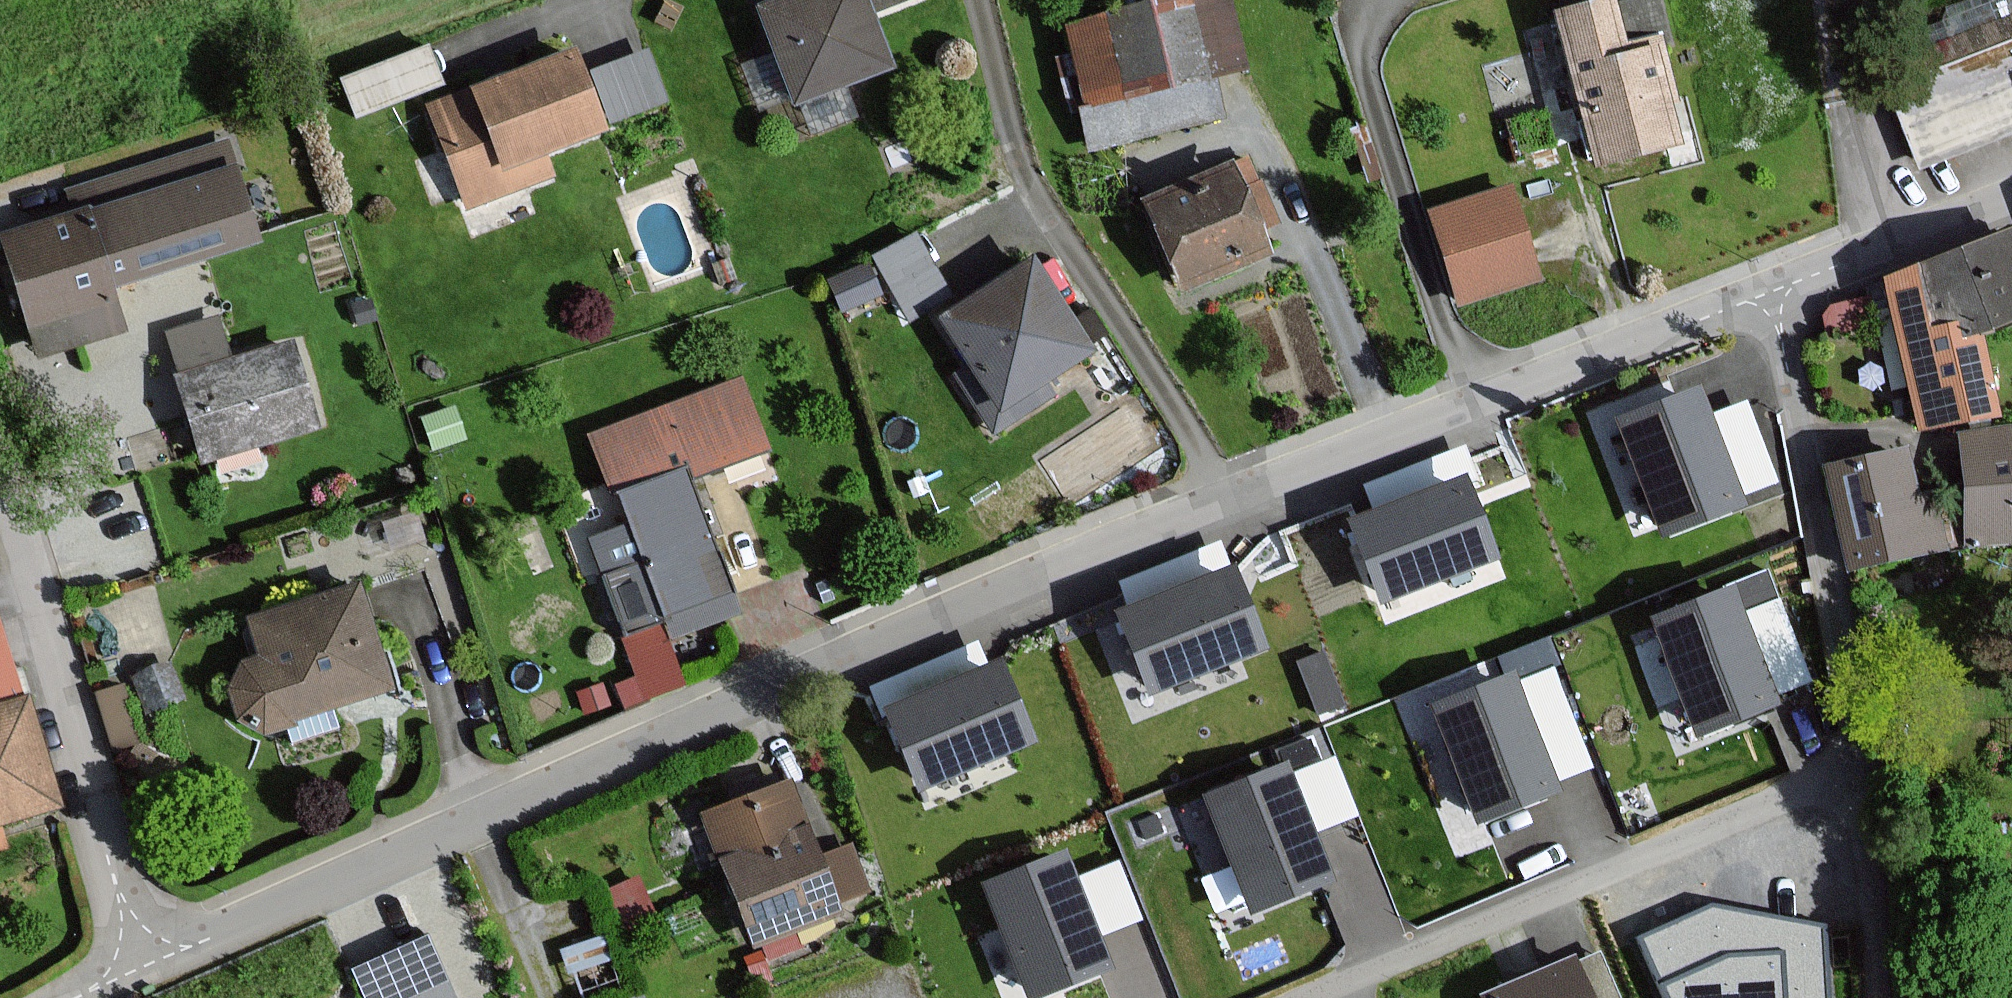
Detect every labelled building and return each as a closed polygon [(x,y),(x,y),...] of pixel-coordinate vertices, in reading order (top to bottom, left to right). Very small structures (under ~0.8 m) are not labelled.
[(763,2),(803,102),(902,63),(879,5),(891,0),(769,0),(763,2)] [(1076,20),(1094,94),(1243,59),(1229,0),(1164,0),(1076,20)] [(1611,1),(1561,14),(1601,160),(1683,138),(1656,40),(1624,49),(1611,1)] [(350,105),(440,73),(425,33),(336,65),(350,105)] [(1895,94),(1924,166),(2011,131),(2011,48),(1895,94)] [(572,52),(432,105),(466,204),(557,170),(548,145),(664,101),(645,52),(583,78),(572,52)] [(257,240),(235,166),(88,210),(111,284),(257,240)] [(1236,168),(1150,208),(1185,282),(1271,243),(1236,168)] [(1536,276),(1510,190),(1434,212),(1460,299),(1536,276)] [(43,355),(125,331),(111,284),(88,210),(6,235),(43,355)] [(869,243),(899,305),(944,284),(915,222),(869,243)] [(1956,321),(1962,337),(1982,330),(2011,318),(2011,230),(1917,266),(1932,327),(1956,321)] [(1096,342),(1041,255),(952,311),(984,362),(965,374),(999,429),(1057,393),(1045,374),(1096,342)] [(2000,411),(1982,330),(1962,337),(1956,321),(1932,327),(1917,266),(1889,277),(1922,428),(2000,411)] [(230,313),(176,330),(214,458),(328,424),(302,336),(242,354),(230,313)] [(628,528),(592,541),(628,638),(649,694),(685,681),(669,639),(738,614),(731,594),(688,478),(768,449),(744,381),(595,436),(617,496),(628,528)] [(1742,499),(1698,389),(1624,418),(1668,528),(1742,499)] [(1961,432),(1968,543),(2011,540),(2011,429),(1961,432)] [(1906,451),(1827,468),(1849,567),(1941,547),(1931,504),(1918,507),(1906,451)] [(1496,552),(1465,476),(1355,520),(1386,596),(1496,552)] [(1264,644),(1233,568),(1123,612),(1154,688),(1264,644)] [(363,581),(260,612),(271,650),(233,662),(255,733),(392,690),(363,581)] [(1777,699),(1733,590),(1657,621),(1700,729),(1777,699)] [(0,616),(0,819),(64,801),(33,691),(25,693),(4,615),(0,616)] [(1031,739),(1000,663),(890,707),(921,783),(1031,739)] [(1557,785),(1514,676),(1437,706),(1480,815),(1557,785)] [(609,704),(601,685),(579,693),(586,712),(609,704)] [(1331,876),(1287,768),(1210,798),(1253,907),(1331,876)] [(796,780),(715,812),(763,934),(869,893),(851,847),(826,856),(796,780)] [(1107,964),(1063,855),(989,884),(1033,994),(1107,964)] [(657,918),(641,877),(613,888),(630,930),(657,918)] [(1673,997),(1827,997),(1821,930),(1717,907),(1642,937),(1673,997)] [(1603,956),(1583,965),(1580,958),(1488,997),(1621,997),(1603,956)]
